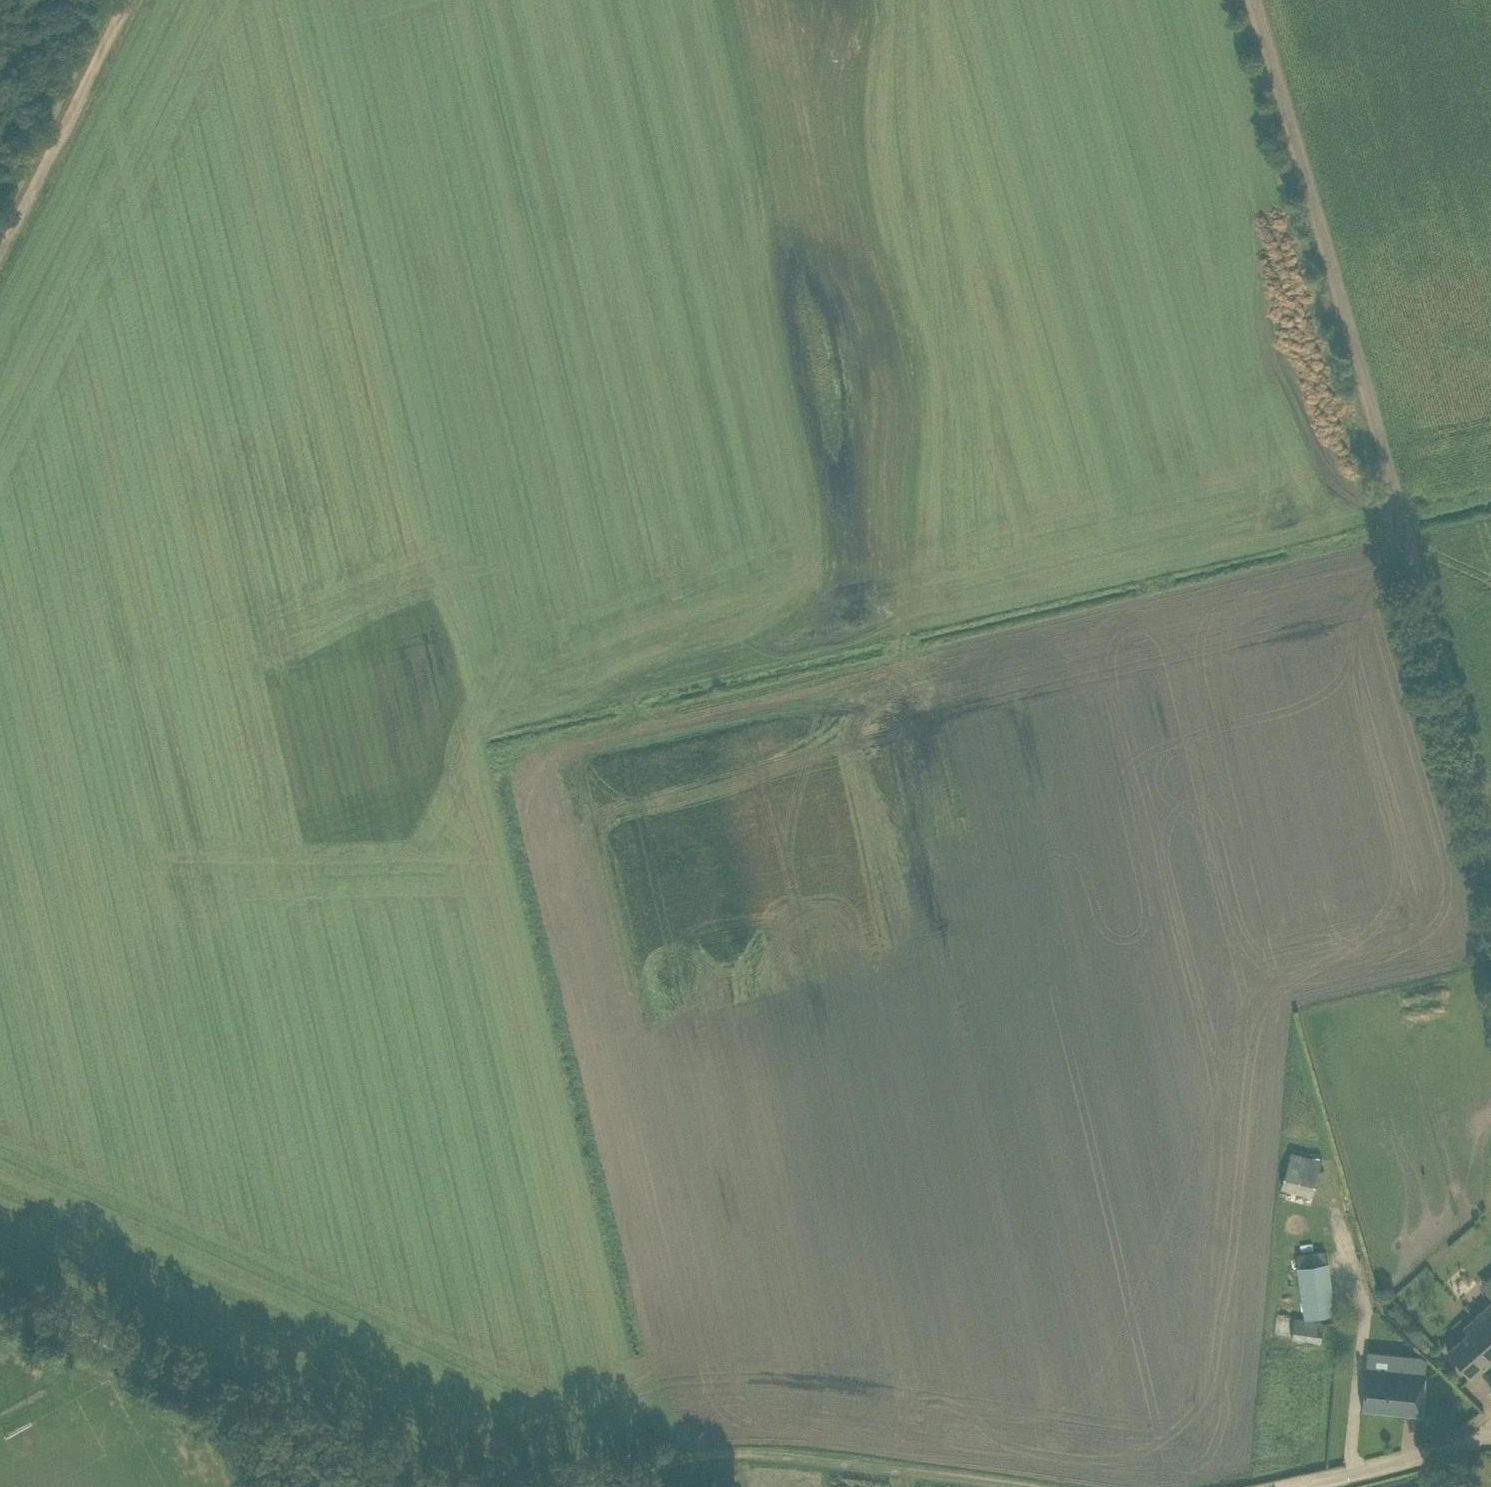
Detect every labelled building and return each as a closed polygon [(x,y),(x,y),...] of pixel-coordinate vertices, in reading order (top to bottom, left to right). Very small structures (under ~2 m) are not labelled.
[(1291,1151),(1282,1187),(1312,1195),(1322,1160),(1291,1151)] [(1295,1252),(1296,1262),(1326,1261),(1325,1251),(1295,1252)] [(1331,1261),(1298,1264),(1303,1316),(1336,1313),(1331,1261)] [(1471,1378),(1490,1360),(1490,1302),(1463,1327),(1467,1332),(1447,1351),(1471,1378)] [(1291,1337),(1320,1342),(1323,1322),(1294,1317),(1291,1337)] [(1361,1409),(1421,1414),(1425,1374),(1387,1370),(1388,1366),(1365,1364),(1361,1409)]
